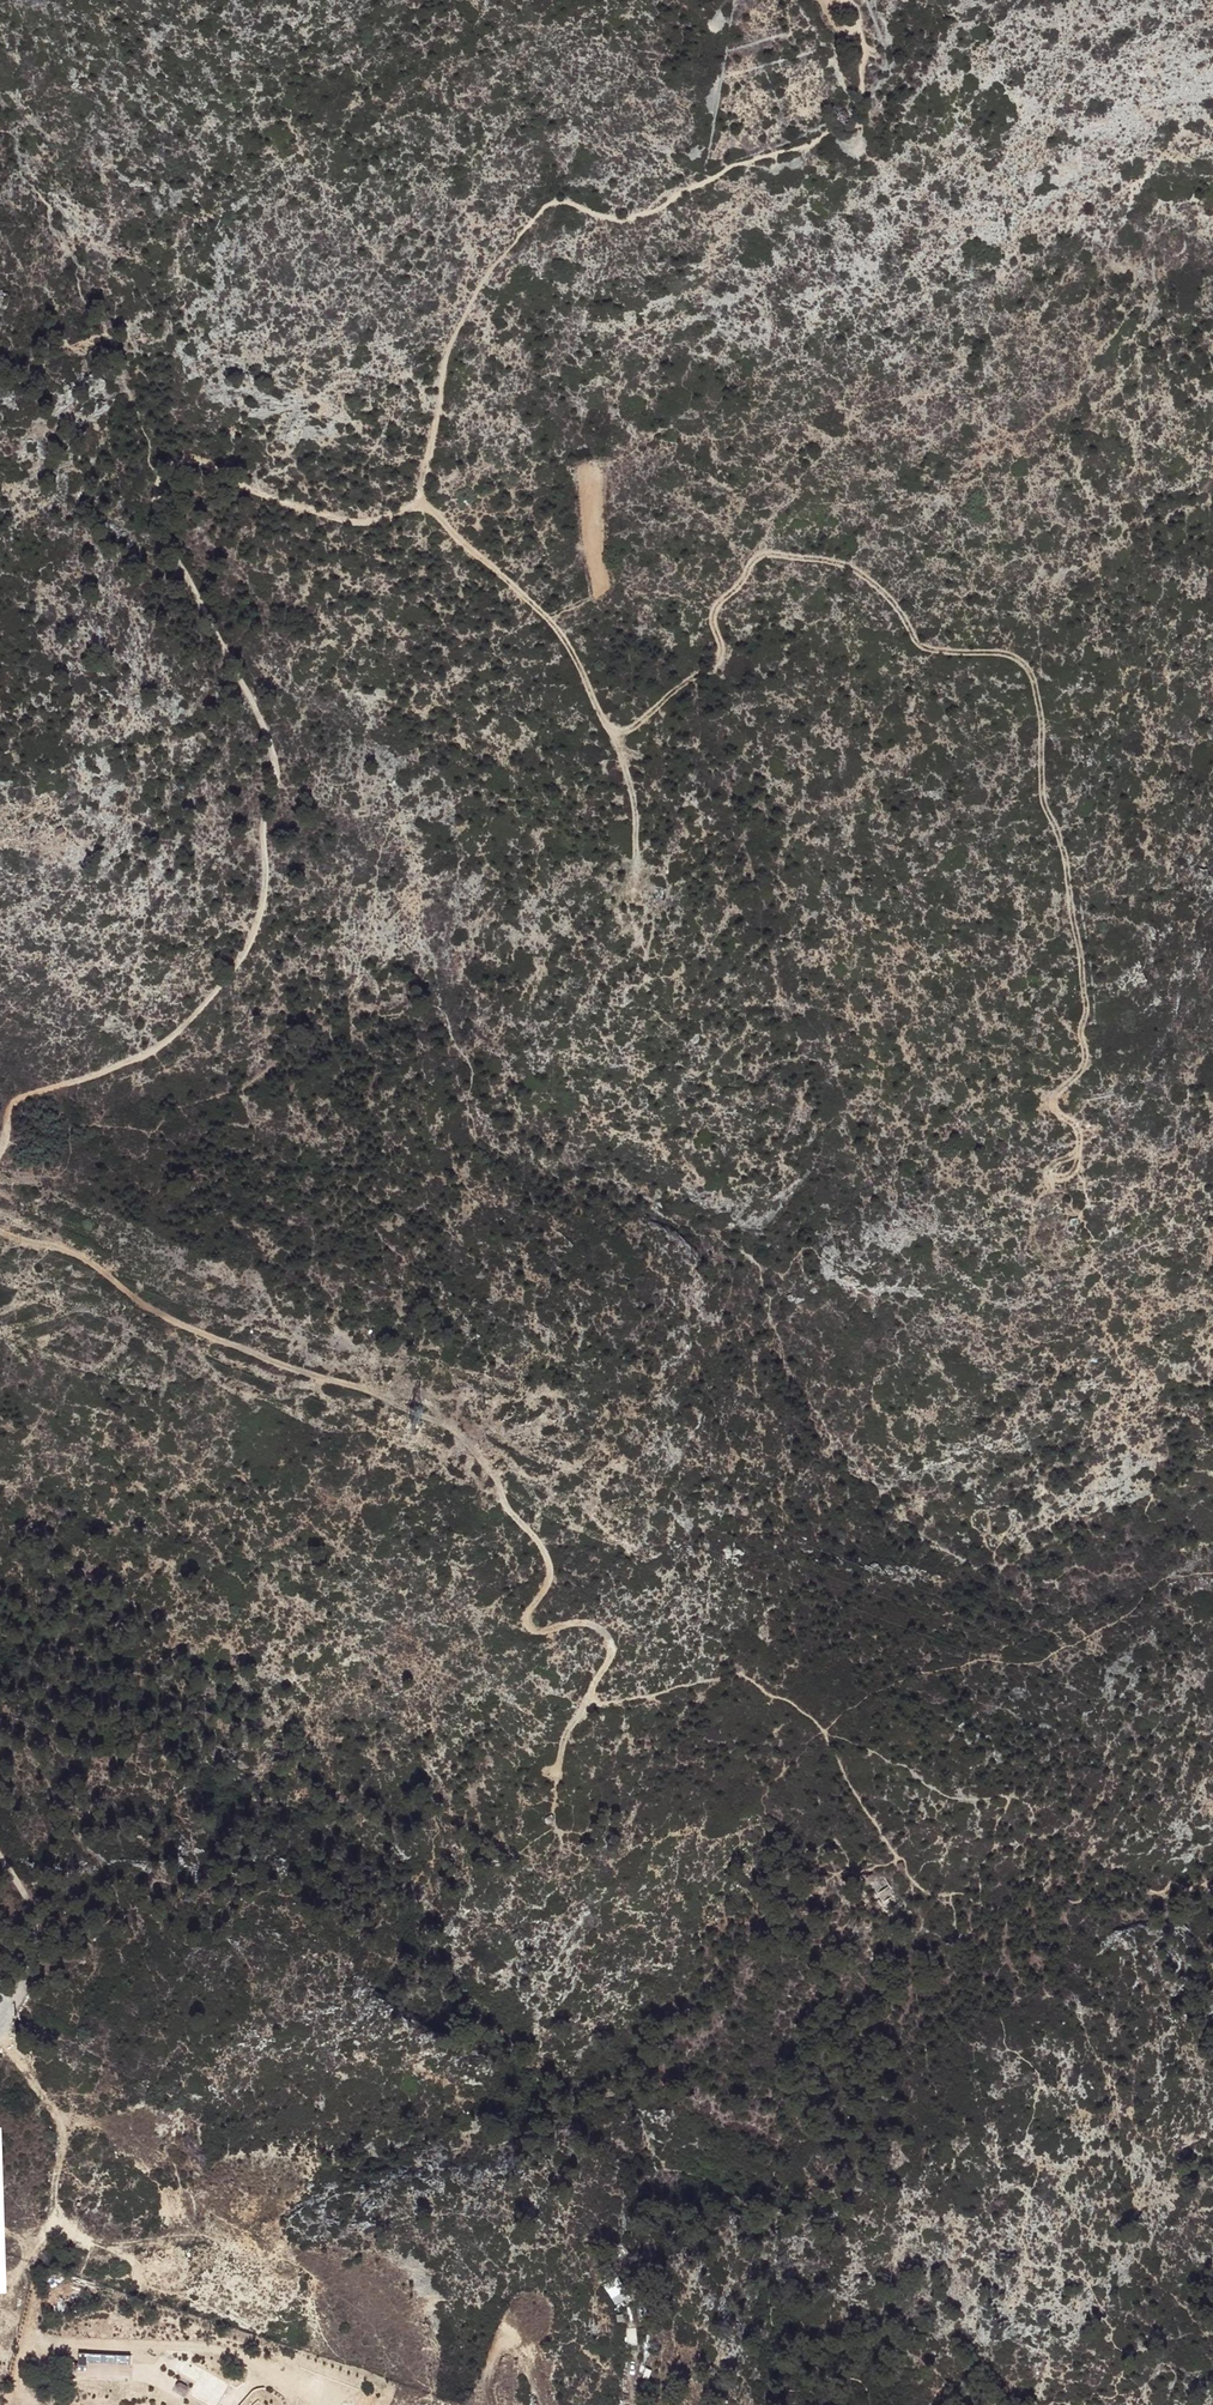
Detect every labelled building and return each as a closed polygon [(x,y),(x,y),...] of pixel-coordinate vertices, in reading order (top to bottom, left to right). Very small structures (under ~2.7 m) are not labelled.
[(615,2271),(602,2278),(617,2305),(631,2298),(615,2271)]
